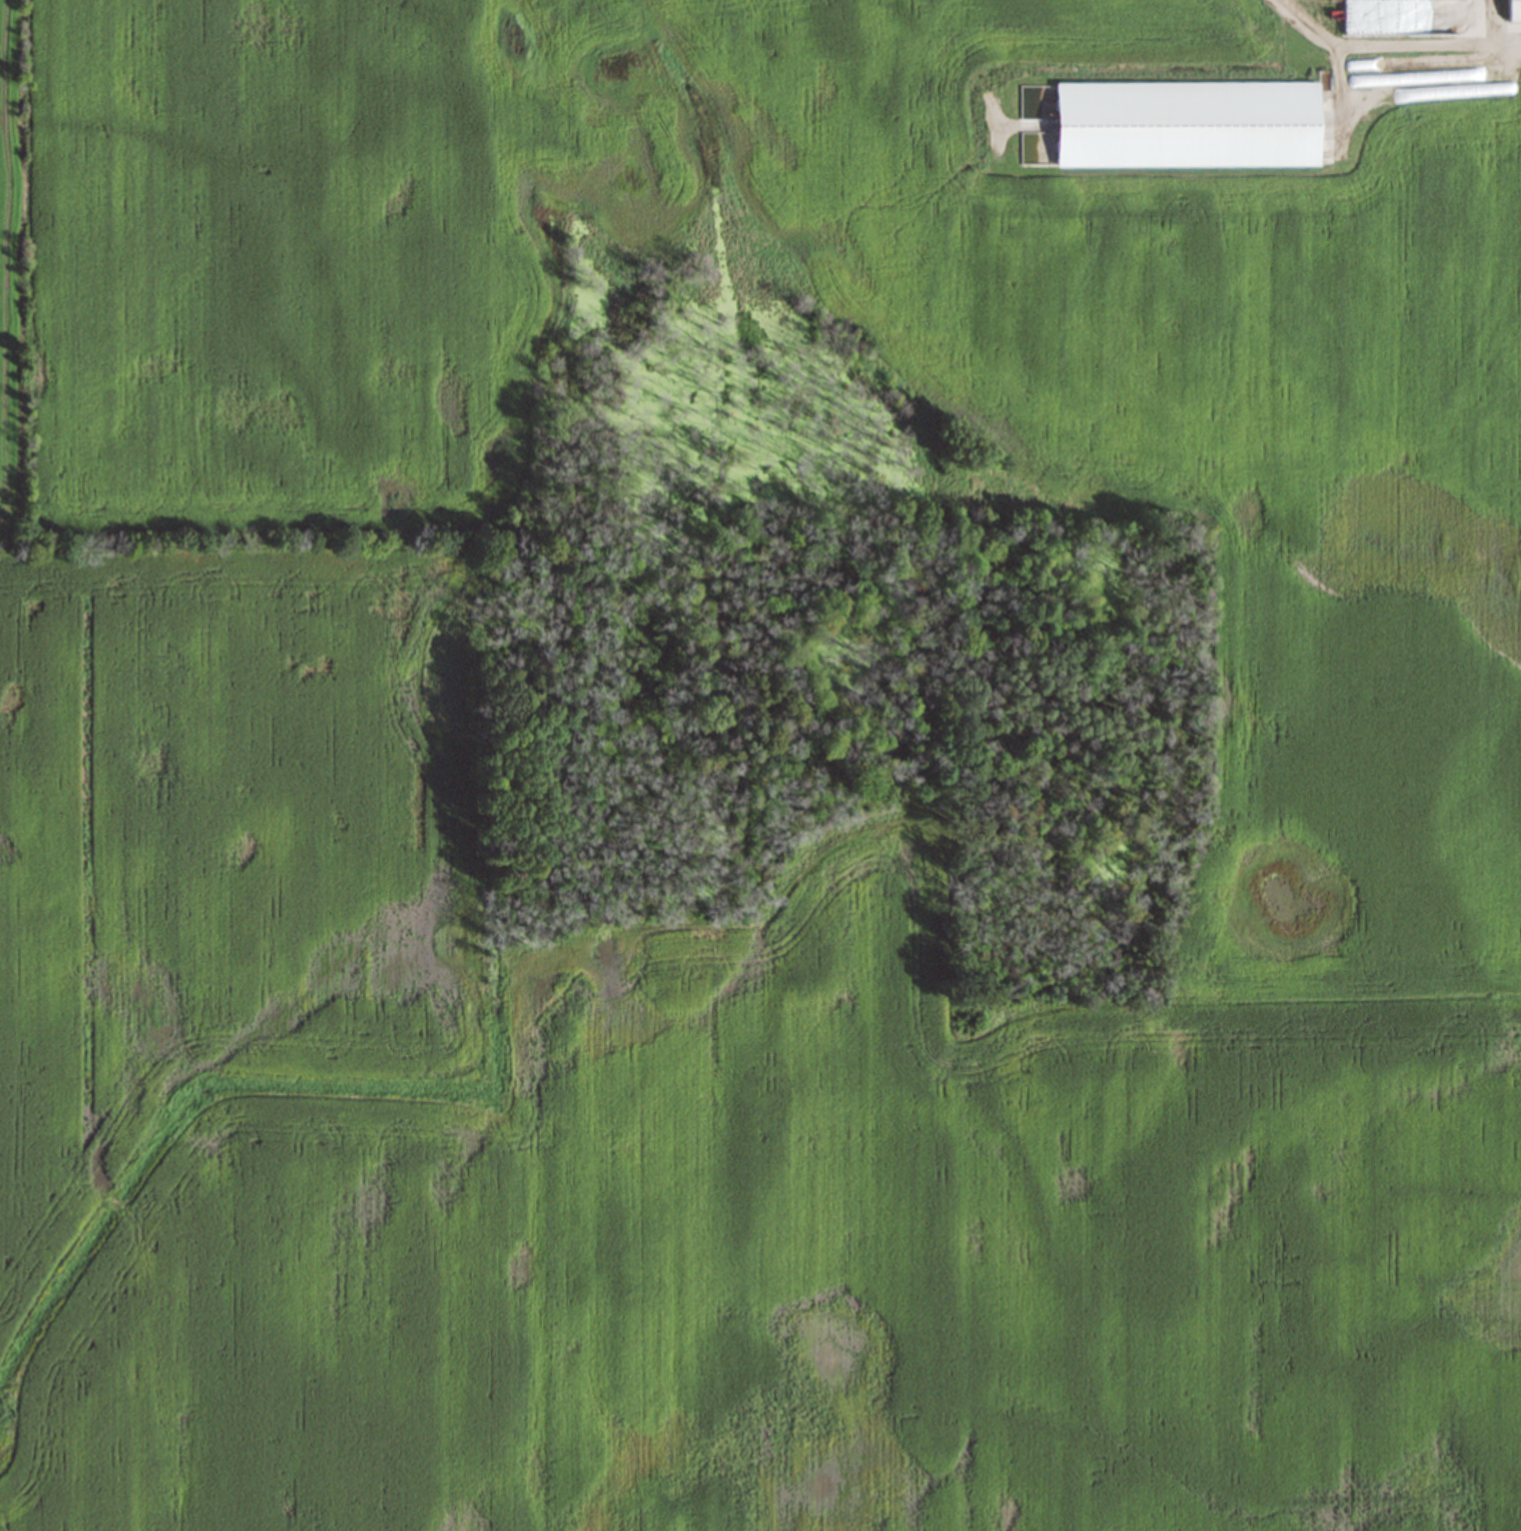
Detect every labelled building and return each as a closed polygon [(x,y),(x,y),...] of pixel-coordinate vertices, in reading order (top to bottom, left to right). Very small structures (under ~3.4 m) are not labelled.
[(1343,35),(1410,35),(1410,0),(1343,0),(1343,35)] [(1508,23),(1520,22),(1520,0),(1507,0),(1508,23)]
